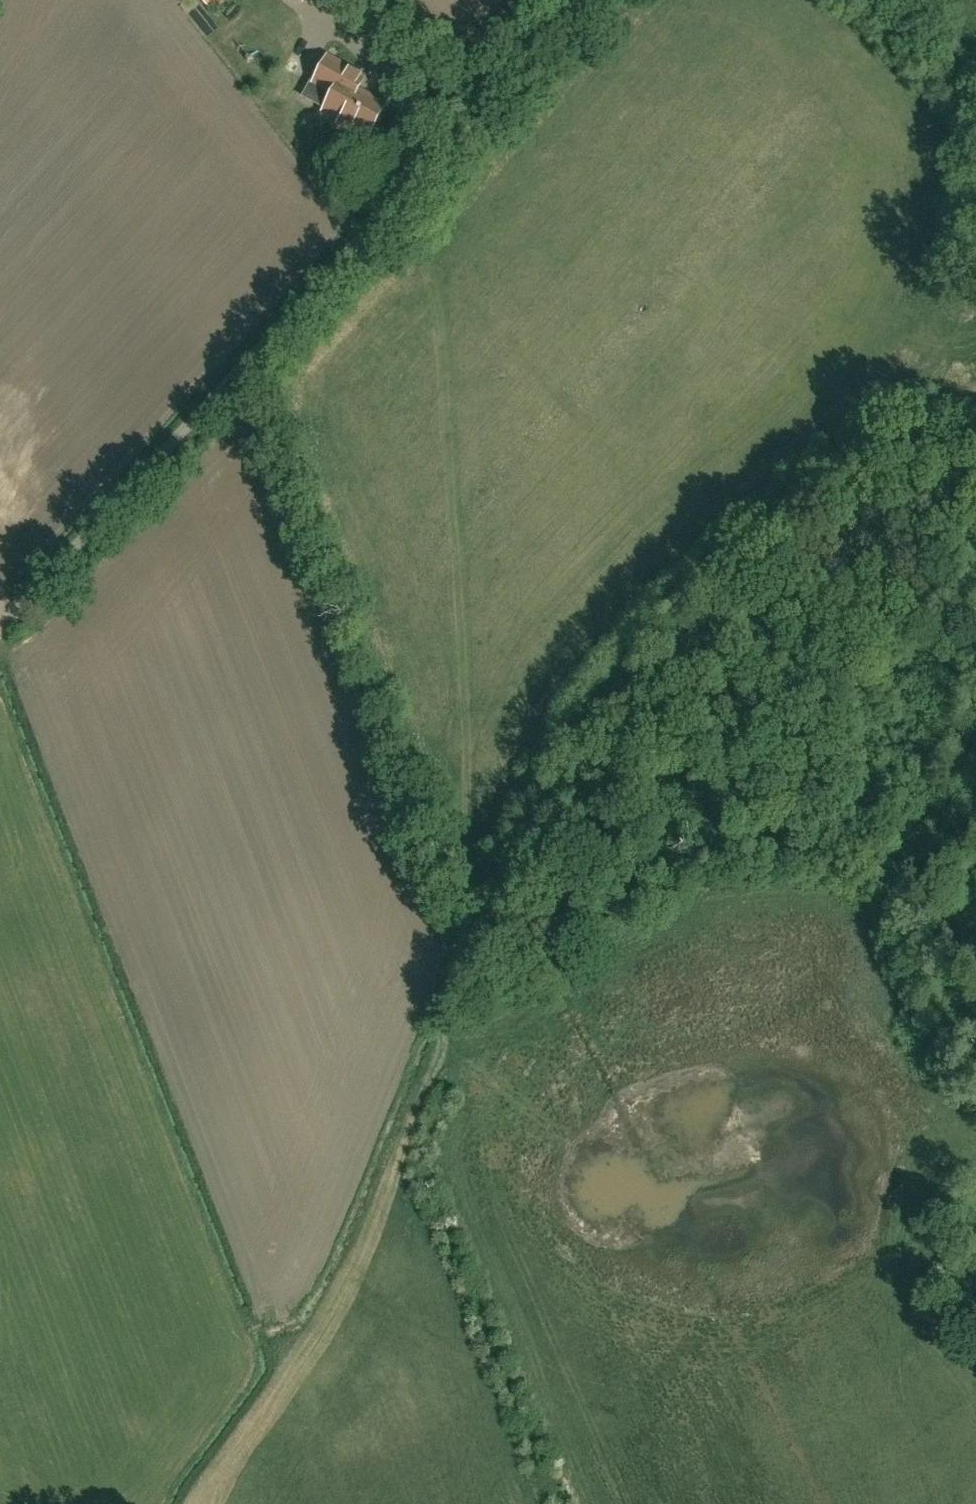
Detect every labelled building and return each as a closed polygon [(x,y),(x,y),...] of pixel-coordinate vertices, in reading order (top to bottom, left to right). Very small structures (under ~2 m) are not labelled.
[(215,0),(198,0),(208,8),(215,0)] [(339,122),(351,128),(367,137),(373,125),(378,117),(384,105),(357,90),(364,77),(327,57),(314,82),(313,83),(333,93),(324,109),(322,113),(339,122)]
